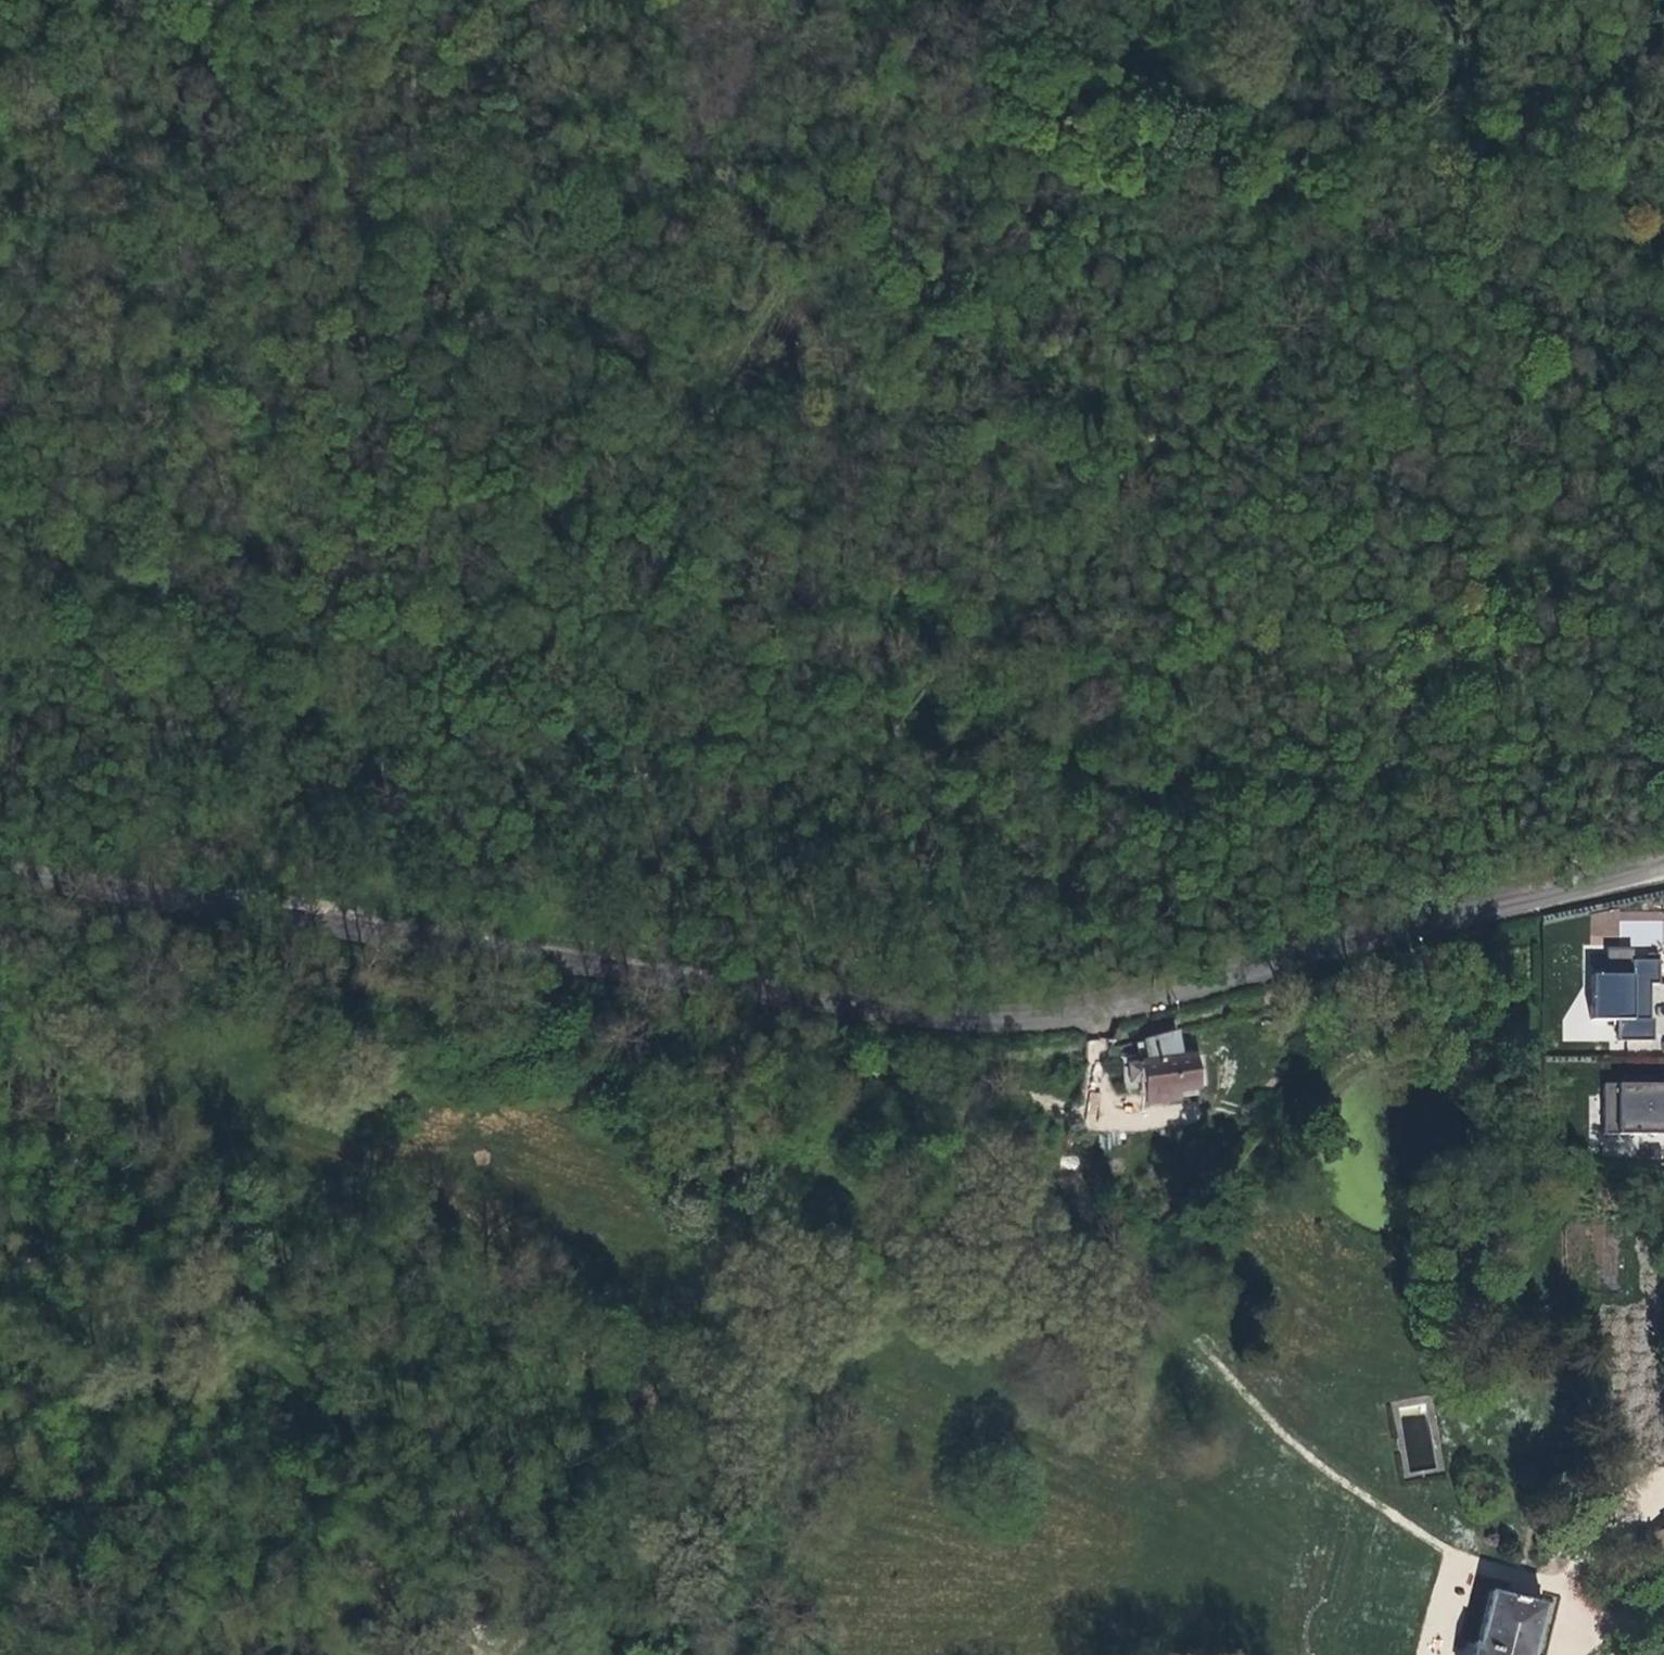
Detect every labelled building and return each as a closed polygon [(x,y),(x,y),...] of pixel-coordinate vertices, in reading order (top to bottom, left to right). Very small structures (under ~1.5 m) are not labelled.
[(1648,1000),(1648,984),(1657,984),(1657,960),(1630,961),(1630,950),(1606,950),(1606,975),(1589,975),(1589,1020),(1617,1019),(1617,1041),(1652,1040),(1652,1018),(1648,1018),(1648,1000)] [(1145,1103),(1177,1097),(1175,1091),(1194,1088),(1188,1056),(1179,1058),(1174,1033),(1140,1041),(1143,1063),(1125,1066),(1126,1074),(1128,1083),(1141,1081),(1145,1103)] [(1662,1083),(1651,1083),(1651,1076),(1621,1076),(1621,1083),(1602,1083),(1603,1134),(1663,1134),(1663,1083),(1662,1083)] [(1655,1528),(1663,1555),(1663,1525),(1655,1528)] [(1543,1604),(1487,1590),(1471,1654),(1530,1654),(1543,1604)]
